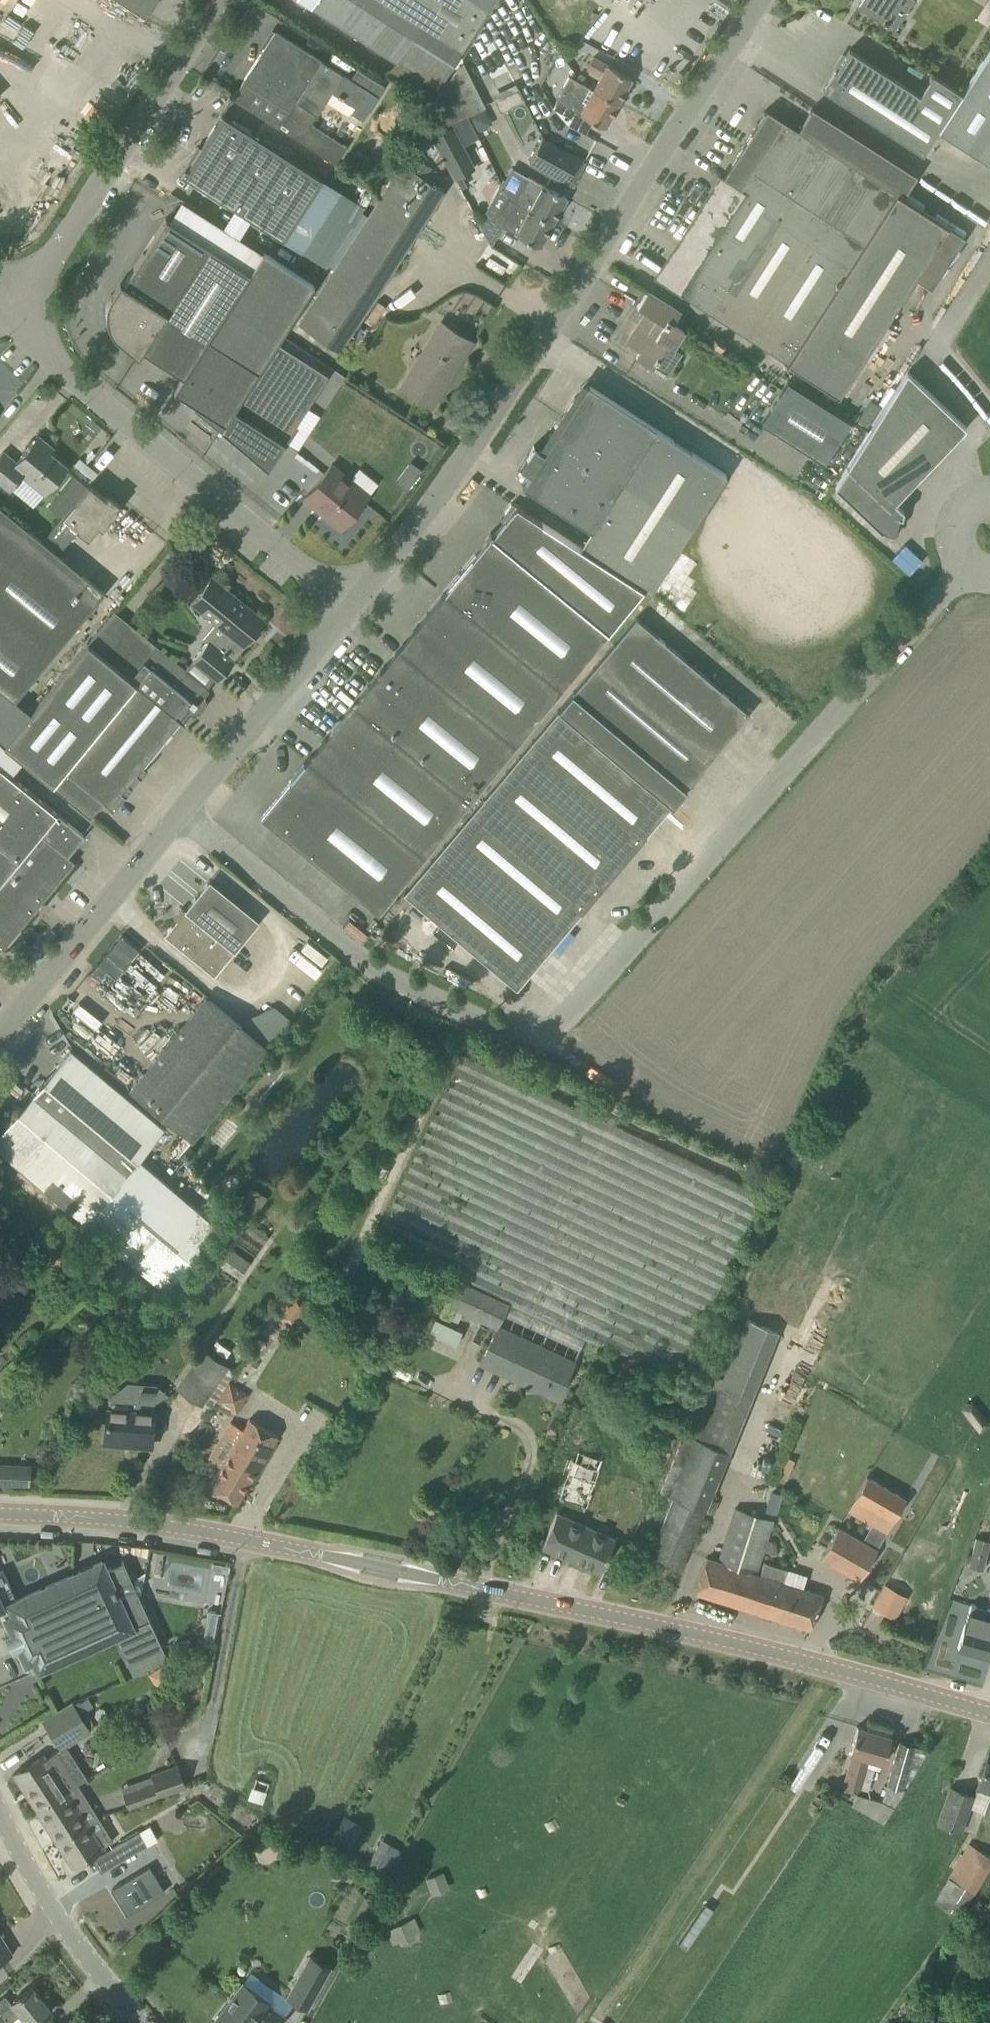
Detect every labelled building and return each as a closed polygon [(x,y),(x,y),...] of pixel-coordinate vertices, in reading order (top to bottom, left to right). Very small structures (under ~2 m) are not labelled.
[(51,1),(50,0),(38,0),(28,10),(36,17),(51,1)] [(144,17),(155,0),(118,0),(144,17)] [(437,88),(494,0),(302,0),(437,88)] [(857,7),(893,30),(912,0),(862,0),(857,7)] [(232,98),(280,128),(335,164),(346,146),(311,124),(331,93),(354,107),(351,112),(362,120),(385,86),(357,68),(350,78),(275,30),(243,81),(232,98)] [(840,100),(923,153),(938,130),(989,163),(989,49),(962,93),(933,74),(920,94),(849,49),(823,89),(840,100)] [(619,102),(632,78),(594,57),(588,67),(602,75),(594,89),(619,102)] [(463,62),(450,78),(468,115),(477,110),(485,106),(463,62)] [(594,89),(569,75),(556,100),(567,106),(605,127),(619,102),(594,89)] [(449,76),(436,96),(450,124),(468,115),(450,78),(449,76)] [(415,94),(423,100),(429,91),(420,85),(415,94)] [(447,160),(455,178),(473,168),(451,126),(450,124),(436,96),(424,116),(428,124),(447,160)] [(766,109),(657,278),(787,362),(788,362),(838,395),(947,226),(903,197),(917,175),(812,107),(798,129),(766,109)] [(323,179),(238,125),(222,114),(187,168),(186,167),(181,174),(283,240),(323,179)] [(447,160),(428,124),(410,152),(299,322),(340,348),(443,189),(433,182),(440,172),(447,160)] [(579,158),(542,138),(529,161),(566,182),(579,158)] [(521,172),(511,167),(502,184),(506,192),(515,201),(516,201),(553,222),(567,197),(549,187),(528,176),(521,172)] [(522,237),(540,246),(553,222),(516,201),(515,201),(506,192),(502,184),(501,183),(497,191),(489,204),(508,215),(502,226),(522,237)] [(166,201),(175,206),(180,198),(171,192),(166,201)] [(106,307),(106,310),(106,313),(106,316),(107,319),(108,322),(109,325),(110,328),(112,330),(114,333),(116,335),(118,337),(138,354),(142,348),(208,244),(165,217),(124,282),(120,279),(111,293),(110,296),(108,298),(107,301),(107,304),(106,307)] [(247,270),(208,244),(142,348),(183,375),(247,270)] [(247,270),(183,375),(174,389),(205,409),(203,413),(221,428),(234,408),(276,340),(312,284),(260,250),(247,270)] [(653,368),(656,362),(670,371),(682,352),(671,345),(681,330),(672,325),(680,312),(647,291),(637,306),(646,311),(626,343),(639,351),(636,357),(653,368)] [(441,322),(431,339),(401,386),(432,405),(472,341),(441,322)] [(328,374),(276,340),(234,408),(221,428),(267,467),(328,374)] [(907,370),(834,486),(881,531),(883,529),(895,532),(899,516),(902,516),(904,509),(895,501),(966,426),(907,370)] [(760,423),(824,464),(851,422),(787,381),(760,423)] [(650,591),(726,473),(656,428),(588,384),(579,399),(575,397),(567,408),(571,411),(567,417),(566,417),(544,452),(534,446),(535,445),(534,445),(519,466),(530,473),(529,475),(523,485),(591,529),(580,546),(644,586),(650,591)] [(55,482),(67,466),(50,452),(54,448),(38,435),(16,461),(3,450),(0,454),(0,482),(10,490),(22,475),(45,494),(55,482)] [(411,461),(395,482),(407,490),(422,469),(411,461)] [(341,528),(369,494),(332,463),(304,497),(341,528)] [(16,699),(104,591),(57,552),(60,548),(61,549),(77,528),(88,537),(98,525),(102,528),(118,508),(116,506),(106,497),(89,483),(87,486),(62,517),(42,540),(0,505),(0,686),(16,699)] [(503,520),(491,536),(506,548),(607,631),(644,586),(580,546),(516,504),(516,505),(512,502),(501,519),(503,520)] [(444,592),(561,688),(607,631),(506,548),(491,536),(444,592)] [(203,667),(215,677),(218,680),(234,661),(233,660),(264,621),(211,577),(192,600),(225,628),(212,643),(208,640),(193,659),(203,667)] [(399,648),(515,743),(561,688),(444,592),(399,648)] [(681,598),(676,606),(684,611),(689,604),(681,598)] [(572,693),(685,788),(749,712),(636,617),(572,693)] [(129,622),(103,655),(180,719),(183,716),(184,718),(192,708),(197,709),(202,703),(200,699),(199,697),(207,686),(185,668),(156,645),(129,622)] [(180,719),(103,655),(88,643),(4,745),(51,783),(65,768),(102,800),(113,809),(125,794),(132,786),(128,782),(136,772),(141,775),(147,767),(143,764),(180,719)] [(354,703),(470,798),(515,743),(399,648),(354,703)] [(687,790),(685,788),(572,693),(403,892),(517,988),(671,805),(673,806),(687,790)] [(308,759),(424,855),(470,798),(354,703),(308,759)] [(378,911),(424,855),(308,759),(261,815),(378,911)] [(33,910),(74,861),(67,855),(84,835),(0,766),(0,942),(4,945),(33,910)] [(214,976),(259,920),(209,879),(184,910),(181,907),(180,908),(183,911),(164,935),(179,947),(214,976)] [(116,933),(89,973),(107,985),(134,945),(116,933)] [(318,944),(313,949),(305,942),(298,949),(324,971),(334,959),(318,944)] [(193,987),(185,996),(193,1002),(201,993),(193,987)] [(268,1047),(206,996),(130,1089),(192,1140),(268,1047)] [(0,1132),(0,1149),(7,1155),(84,1221),(138,1159),(164,1127),(71,1048),(44,1079),(0,1132)] [(573,1362),(574,1358),(575,1359),(585,1338),(675,1379),(762,1194),(461,1053),(374,1239),(460,1279),(448,1303),(446,1302),(441,1314),(457,1322),(462,1311),(496,1327),(573,1362)] [(138,1159),(84,1221),(165,1288),(217,1226),(202,1213),(138,1159)] [(275,1240),(250,1222),(268,1197),(252,1186),(203,1256),(171,1303),(187,1314),(217,1268),(243,1286),(275,1240)] [(45,1255),(78,1287),(95,1270),(62,1237),(45,1255)] [(298,1326),(311,1307),(290,1293),(277,1313),(298,1326)] [(685,1433),(660,1492),(674,1498),(651,1553),(682,1566),(779,1330),(747,1317),(719,1387),(713,1384),(712,1387),(707,1385),(705,1389),(704,1389),(686,1433),(685,1433)] [(437,1318),(430,1331),(452,1344),(460,1330),(437,1318)] [(496,1327),(489,1343),(480,1361),(557,1397),(565,1379),(573,1362),(496,1327)] [(230,1366),(204,1348),(177,1388),(203,1405),(204,1404),(210,1409),(235,1371),(229,1367),(230,1366)] [(237,1414),(249,1393),(230,1382),(218,1403),(223,1406),(225,1403),(233,1408),(231,1411),(237,1414)] [(151,1441),(153,1421),(154,1403),(136,1402),(136,1413),(107,1411),(107,1422),(105,1442),(123,1443),(124,1439),(151,1441)] [(249,1418),(209,1485),(237,1502),(278,1435),(249,1418)] [(589,1494),(602,1460),(576,1450),(572,1460),(567,1458),(553,1495),(587,1508),(592,1495),(589,1494)] [(0,1464),(0,1482),(30,1484),(30,1466),(0,1464)] [(906,1498),(867,1476),(848,1509),(878,1526),(885,1514),(894,1519),(906,1498)] [(717,1564),(706,1561),(702,1573),(696,1592),(810,1628),(816,1609),(820,1597),(801,1591),(807,1575),(764,1561),(763,1564),(760,1573),(757,1572),(774,1519),(735,1507),(717,1564)] [(615,1538),(557,1512),(542,1547),(600,1572),(615,1538)] [(877,1547),(839,1525),(820,1557),(859,1579),(877,1547)] [(968,1567),(983,1570),(989,1543),(989,1541),(975,1537),(968,1567)] [(13,1632),(32,1673),(50,1664),(114,1635),(126,1662),(162,1646),(122,1561),(106,1568),(102,1560),(71,1575),(17,1600),(2,1607),(8,1622),(15,1625),(13,1632)] [(2,1607),(17,1600),(15,1597),(11,1588),(3,1570),(0,1571),(0,1608),(2,1607)] [(890,1588),(872,1605),(890,1624),(908,1607),(890,1588)] [(964,1628),(959,1647),(989,1656),(989,1616),(984,1615),(985,1613),(986,1608),(972,1604),(970,1608),(964,1628)] [(213,1638),(218,1612),(208,1610),(203,1636),(213,1638)] [(72,1702),(43,1720),(61,1748),(90,1730),(72,1702)] [(881,1762),(883,1763),(891,1735),(857,1726),(850,1753),(853,1754),(843,1784),(860,1789),(861,1788),(868,1790),(874,1768),(879,1770),(881,1762)] [(852,1805),(883,1823),(893,1807),(928,1749),(899,1741),(882,1801),(858,1794),(852,1805)] [(37,1810),(77,1784),(78,1784),(57,1751),(47,1757),(44,1754),(15,1773),(15,1772),(13,1773),(37,1810)] [(989,1754),(982,1773),(977,1789),(975,1795),(951,1786),(937,1824),(961,1833),(971,1807),(984,1811),(983,1815),(989,1817),(989,1755),(989,1754)] [(178,1790),(186,1787),(178,1763),(150,1773),(151,1775),(121,1786),(128,1808),(178,1790)] [(261,1800),(264,1780),(251,1778),(248,1798),(261,1800)] [(57,1840),(87,1822),(80,1810),(90,1804),(77,1784),(37,1810),(57,1840)] [(95,1833),(87,1822),(57,1840),(73,1865),(90,1855),(103,1846),(113,1840),(105,1827),(95,1833)] [(150,1825),(111,1847),(119,1861),(158,1839),(150,1825)] [(372,1858),(393,1867),(400,1849),(380,1840),(372,1858)] [(945,1883),(935,1900),(960,1915),(973,1893),(974,1894),(989,1868),(989,1856),(968,1843),(948,1876),(949,1876),(945,1883)] [(149,1866),(112,1889),(127,1914),(165,1891),(149,1866)] [(703,1906),(678,1943),(685,1948),(712,1909),(708,1906),(705,1904),(703,1906)] [(393,1942),(421,1933),(416,1917),(388,1925),(393,1942)] [(11,1953),(0,1935),(0,1960),(11,1953)] [(331,1967),(310,1955),(286,1997),(307,2009),(331,1967)] [(243,1982),(215,2019),(221,2022),(279,2022),(284,2016),(268,2003),(269,2001),(243,1982)] [(10,2021),(11,2022),(36,2022),(52,2011),(32,1985),(12,2001),(6,1994),(0,1999),(0,2010),(1,2011),(10,2021)]
